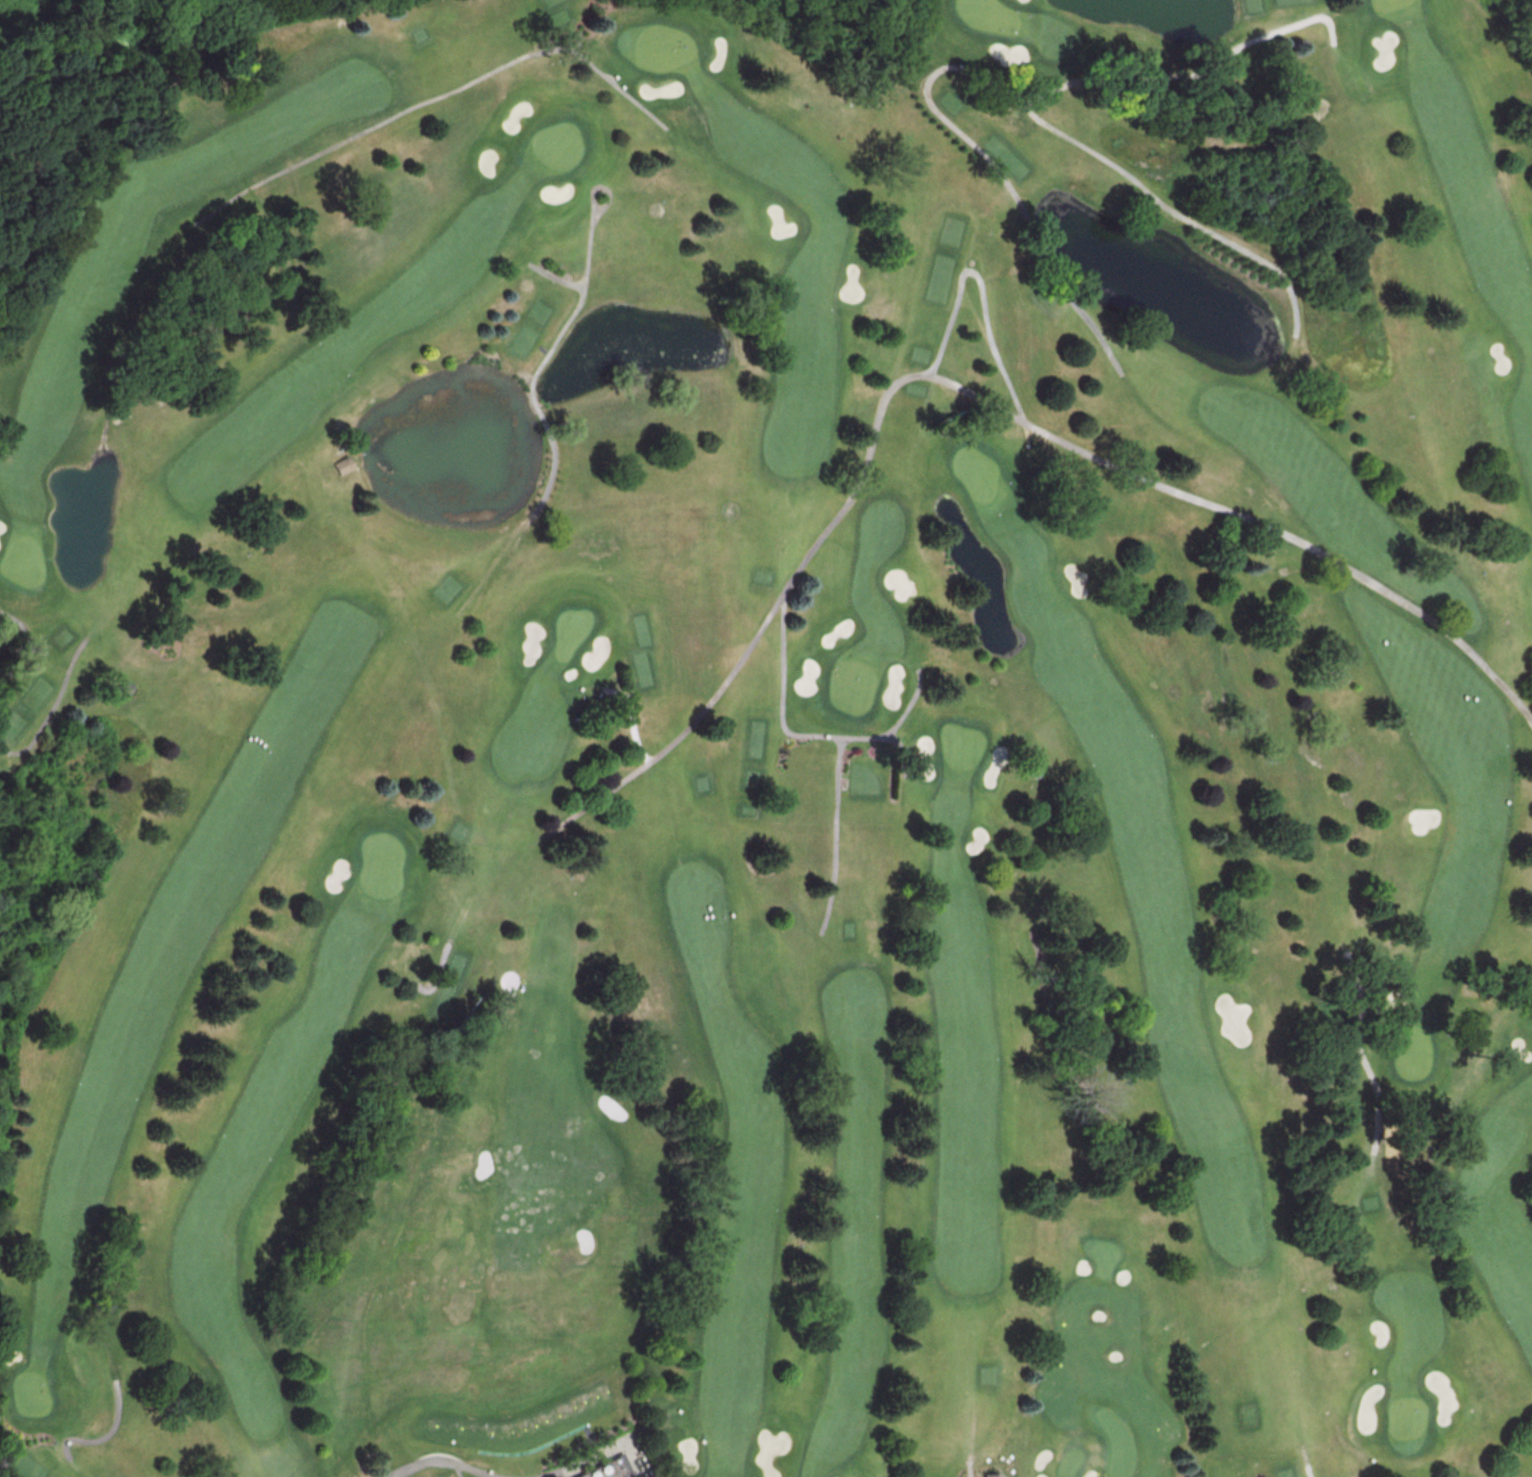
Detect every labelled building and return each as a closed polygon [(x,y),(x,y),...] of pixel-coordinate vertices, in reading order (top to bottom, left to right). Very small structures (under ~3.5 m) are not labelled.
[(332,462),(338,474),(353,467),(347,455),(332,462)]
